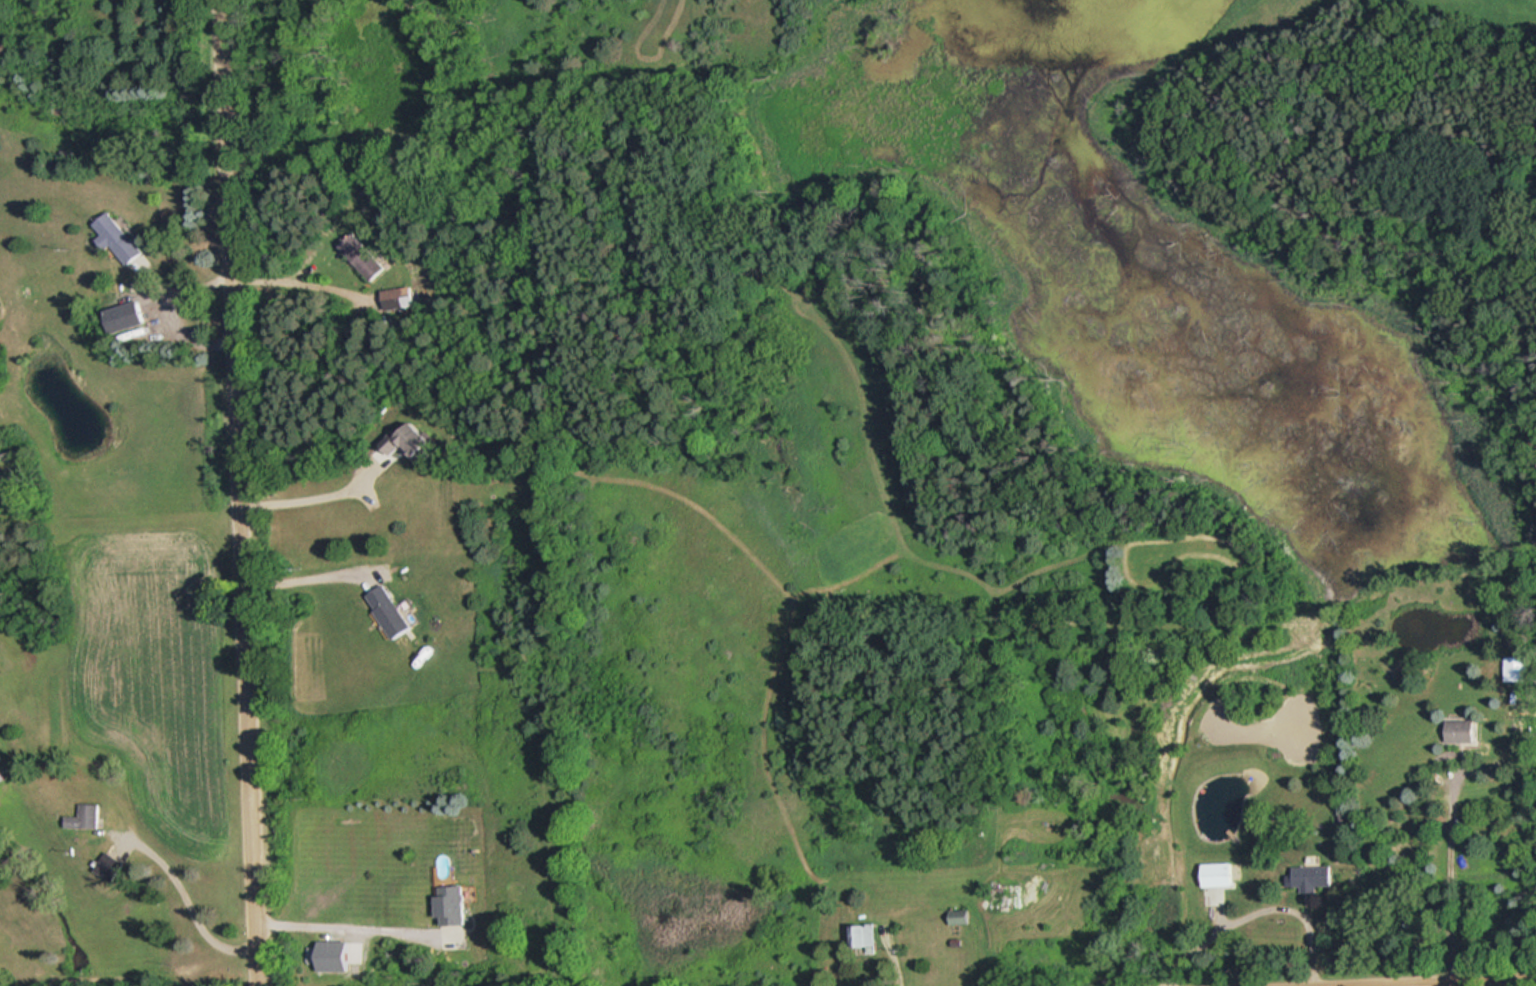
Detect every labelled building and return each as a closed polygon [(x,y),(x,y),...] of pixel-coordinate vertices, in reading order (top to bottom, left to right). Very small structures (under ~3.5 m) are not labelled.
[(98,223),(107,233),(101,238),(110,248),(116,244),(132,263),(147,251),(114,210),(98,223)] [(377,279),(391,265),(356,231),(342,245),(377,279)] [(385,291),(390,309),(412,303),(407,285),(385,291)] [(152,323),(146,299),(110,309),(116,332),(152,323)] [(440,441),(417,418),(402,433),(397,428),(383,442),(395,455),(405,444),(421,460),(440,441)] [(397,638),(415,627),(389,581),(370,592),(397,638)] [(1506,680),(1530,680),(1530,655),(1506,655),(1506,680)] [(1450,741),(1480,741),(1480,719),(1450,719),(1450,741)] [(103,827),(103,803),(84,803),(84,815),(68,815),(68,827),(103,827)] [(117,880),(129,862),(111,849),(98,868),(117,880)] [(1204,863),(1204,885),(1234,885),(1234,863),(1204,863)] [(1294,865),(1294,886),(1335,886),(1335,865),(1294,865)] [(441,924),(469,924),(469,885),(441,885),(441,924)] [(997,909),(1031,909),(1031,885),(997,885),(997,909)] [(954,924),(974,923),(973,909),(953,910),(954,924)] [(880,924),(860,924),(860,946),(880,946),(880,924)]
